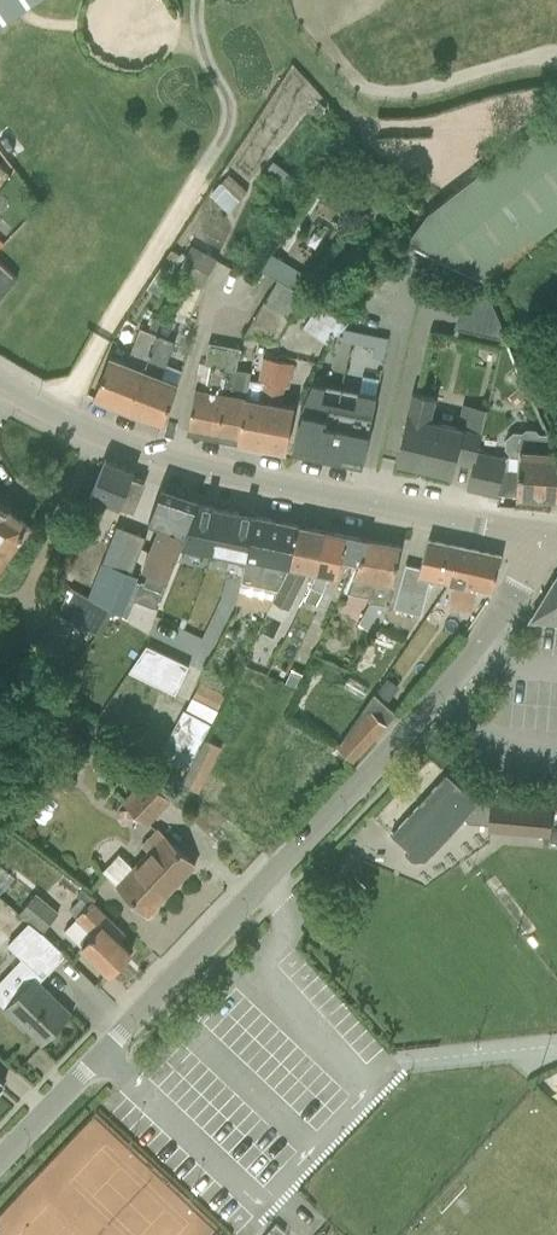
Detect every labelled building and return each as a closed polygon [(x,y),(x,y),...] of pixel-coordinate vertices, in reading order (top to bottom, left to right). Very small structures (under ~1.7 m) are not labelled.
[(38,0),(0,0),(0,26),(38,0)] [(477,276),(480,280),(556,220),(556,113),(426,212),(406,240),(477,276)] [(272,160),(261,174),(282,190),(293,176),(272,160)] [(10,175),(0,167),(0,188),(10,175)] [(220,184),(238,201),(247,191),(228,175),(220,184)] [(370,182),(362,195),(378,208),(387,196),(370,182)] [(183,260),(209,273),(216,259),(190,245),(183,260)] [(156,296),(181,256),(170,249),(145,288),(156,296)] [(175,312),(189,317),(201,288),(209,273),(183,260),(176,274),(188,281),(175,312)] [(17,280),(0,268),(0,301),(17,280)] [(264,301),(289,316),(302,296),(277,280),(264,301)] [(453,328),(506,340),(485,290),(464,286),(453,328)] [(302,327),(330,346),(337,337),(344,328),(349,319),(321,300),(302,327)] [(243,334),(275,340),(289,316),(264,301),(263,301),(243,334)] [(157,334),(165,337),(170,324),(153,318),(148,331),(139,328),(126,362),(109,355),(92,397),(123,409),(157,334)] [(344,328),(337,337),(374,345),(372,354),(381,356),(385,337),(344,328)] [(157,334),(123,409),(161,424),(177,383),(160,376),(174,341),(165,337),(157,334)] [(186,433),(237,442),(248,381),(250,372),(236,369),(239,348),(207,343),(204,364),(208,365),(204,388),(195,387),(186,433)] [(237,442),(261,446),(277,360),(261,357),(257,382),(248,381),(237,442)] [(261,446),(285,451),(294,405),(281,403),(283,387),(288,388),(292,363),(277,360),(261,446)] [(291,452),(362,466),(375,395),(311,382),(299,408),(291,452)] [(466,489),(481,493),(491,454),(476,450),(485,409),(462,403),(457,425),(431,419),(436,397),(412,391),(395,462),(451,476),(454,462),(471,466),(466,489)] [(548,435),(538,434),(535,429),(525,428),(521,432),(513,432),(505,438),(504,448),(511,456),(518,457),(515,496),(523,496),(527,500),(537,501),(540,498),(556,499),(556,460),(548,435)] [(491,454),(481,493),(496,496),(505,457),(491,454)] [(105,460),(76,529),(93,536),(106,503),(118,508),(119,507),(131,512),(143,481),(132,477),(134,471),(105,460)] [(164,577),(168,578),(198,500),(161,487),(149,521),(158,525),(141,568),(147,569),(135,601),(152,608),(164,577)] [(198,503),(180,546),(214,553),(223,509),(198,503)] [(15,544),(18,546),(31,528),(0,506),(0,567),(15,544)] [(254,515),(223,509),(214,553),(245,559),(246,556),(249,539),(254,515)] [(245,559),(240,581),(279,588),(291,565),(298,525),(254,515),(249,539),(246,556),(245,559)] [(102,563),(130,574),(144,536),(116,525),(102,563)] [(284,619),(308,570),(316,571),(302,598),(306,600),(328,555),(332,532),(298,525),(291,565),(290,566),(279,588),(276,594),(266,615),(282,623),(284,619)] [(328,555),(306,600),(315,604),(329,574),(337,575),(340,556),(355,559),(367,539),(332,532),(328,555)] [(367,539),(355,559),(357,560),(347,591),(371,596),(370,601),(371,601),(358,623),(372,632),(388,605),(399,545),(367,539)] [(427,539),(424,549),(419,567),(405,563),(393,608),(421,615),(430,578),(449,583),(454,563),(453,563),(457,546),(427,539)] [(454,563),(449,583),(490,592),(500,555),(457,546),(453,563),(454,563)] [(532,616),(531,615),(529,619),(556,621),(556,574),(532,616)] [(145,645),(128,671),(146,680),(160,651),(145,645)] [(160,651),(146,680),(160,687),(174,658),(160,651)] [(174,658),(160,687),(174,694),(188,665),(174,658)] [(301,675),(291,670),(285,683),(296,688),(301,675)] [(362,697),(368,687),(349,676),(343,686),(362,697)] [(375,692),(386,701),(398,686),(387,677),(375,692)] [(216,711),(224,696),(200,685),(193,699),(216,711)] [(210,725),(216,711),(193,699),(186,713),(210,725)] [(352,760),(385,725),(364,705),(336,746),(337,746),(352,760)] [(194,755),(210,725),(186,713),(182,711),(167,741),(194,755)] [(201,787),(220,747),(203,738),(183,779),(201,787)] [(477,803),(445,774),(390,834),(408,851),(405,854),(411,861),(425,861),(463,819),(477,803)] [(146,776),(123,800),(147,822),(169,798),(146,776)] [(552,804),(489,799),(489,803),(487,825),(487,831),(549,836),(552,804)] [(489,803),(477,803),(463,819),(468,823),(487,825),(489,803)] [(102,871),(130,897),(148,914),(194,865),(163,835),(162,835),(155,829),(140,844),(147,851),(132,867),(118,854),(102,871)] [(0,865),(0,893),(15,877),(0,865)] [(41,931),(42,931),(57,913),(34,894),(19,913),(31,922),(41,931)] [(77,917),(64,929),(92,958),(109,974),(130,952),(117,940),(124,933),(106,917),(83,894),(78,899),(69,909),(77,917)] [(41,932),(41,931),(31,922),(8,945),(18,955),(41,977),(64,954),(41,932)] [(3,1008),(24,1028),(42,1044),(71,1014),(33,977),(3,1008)] [(263,1234),(278,1234),(281,1233),(273,1225),(263,1234)]
